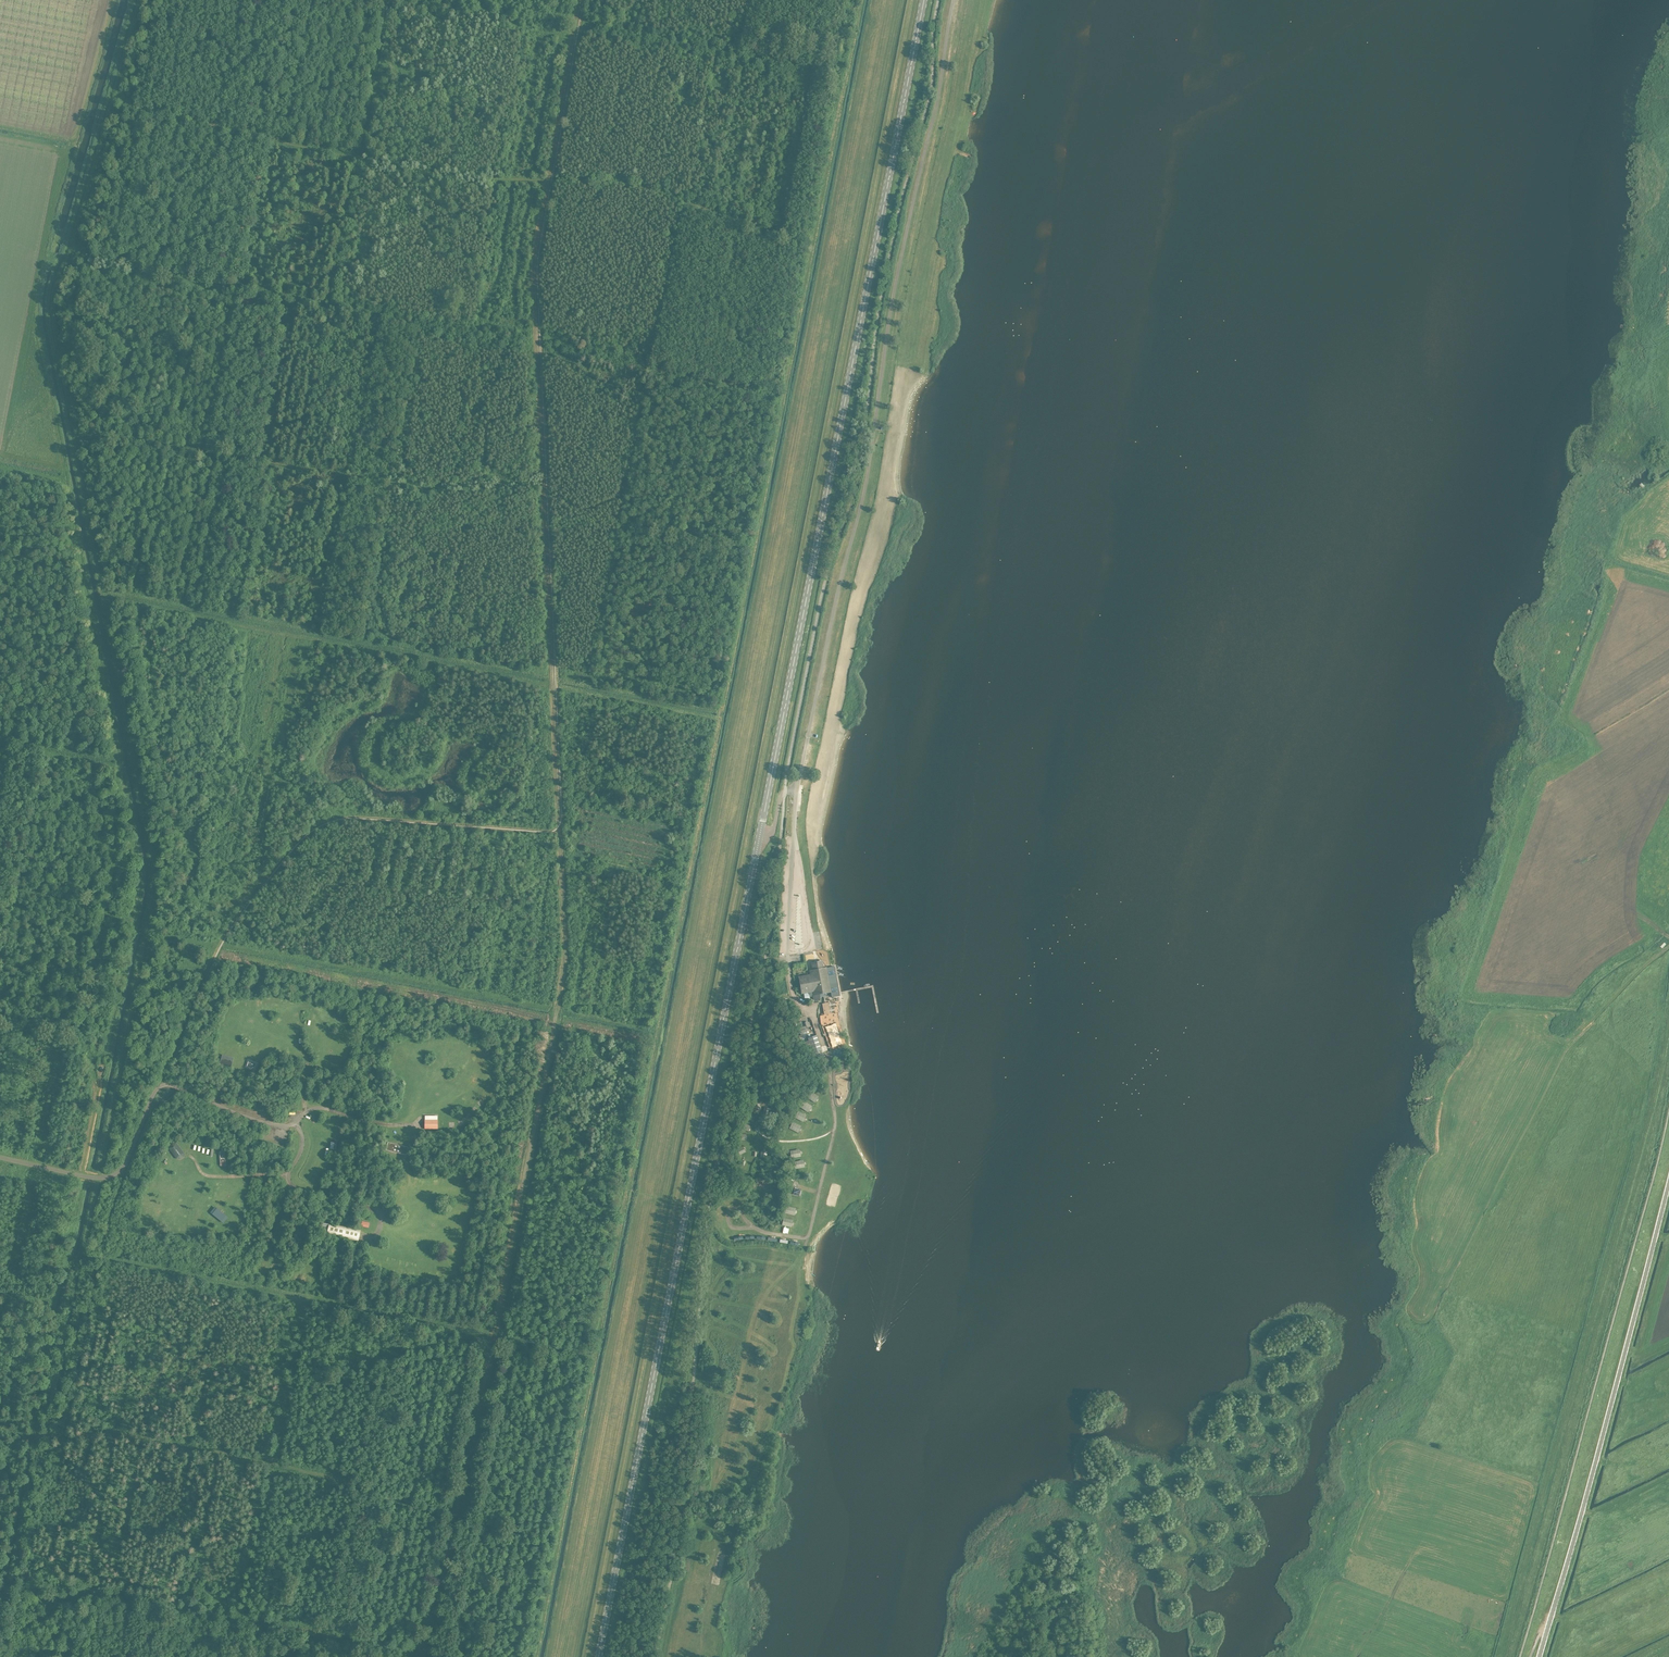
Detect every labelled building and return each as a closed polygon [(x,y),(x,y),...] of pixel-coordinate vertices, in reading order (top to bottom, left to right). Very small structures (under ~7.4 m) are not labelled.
[(814,995),(831,992),(826,967),(823,968),(822,963),(812,964),(813,970),(810,971),(810,975),(798,977),(801,993),(813,991),(814,995)] [(829,981),(831,990),(838,989),(837,980),(829,981)] [(1558,1025),(1554,1029),(1559,1033),(1563,1029),(1558,1025)] [(808,1099),(816,1103),(819,1096),(811,1092),(808,1099)] [(800,1109),(809,1113),(812,1107),(804,1103),(800,1109)] [(796,1119),(804,1123),(807,1116),(799,1112),(796,1119)] [(438,1120),(425,1120),(425,1128),(438,1128),(438,1120)] [(790,1129),(798,1133),(801,1127),(793,1122),(790,1129)] [(177,1147),(177,1146),(176,1145),(176,1144),(175,1144),(175,1143),(174,1143),(173,1142),(172,1142),(171,1142),(170,1142),(169,1143),(168,1144),(168,1145),(167,1146),(167,1147),(167,1148),(168,1148),(168,1149),(168,1150),(169,1150),(169,1151),(170,1151),(171,1151),(172,1151),(173,1151),(174,1151),(175,1151),(175,1150),(176,1150),(176,1149),(176,1148),(177,1148),(177,1147)] [(408,1147),(388,1142),(387,1147),(407,1152),(408,1147)] [(790,1158),(800,1157),(800,1150),(790,1151),(790,1158)] [(794,1169),(804,1168),(803,1161),(793,1162),(794,1169)] [(800,1189),(793,1187),(792,1194),(798,1196),(800,1189)] [(785,1214),(794,1217),(796,1209),(787,1207),(785,1214)] [(781,1226),(790,1228),(792,1221),(784,1218),(781,1226)] [(329,1222),(327,1234),(358,1241),(361,1229),(329,1222)]
